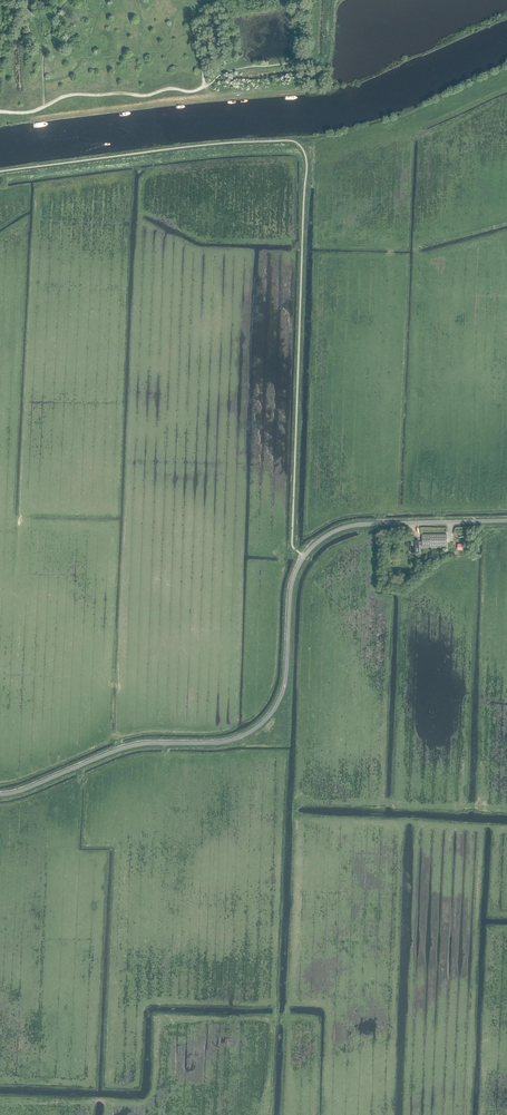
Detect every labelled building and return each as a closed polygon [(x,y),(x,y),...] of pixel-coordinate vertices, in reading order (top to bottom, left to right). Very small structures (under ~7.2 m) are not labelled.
[(411,541),(411,553),(419,553),(419,545),(422,545),(422,547),(447,546),(446,534),(422,535),(422,542),(419,542),(419,541),(411,541)]
